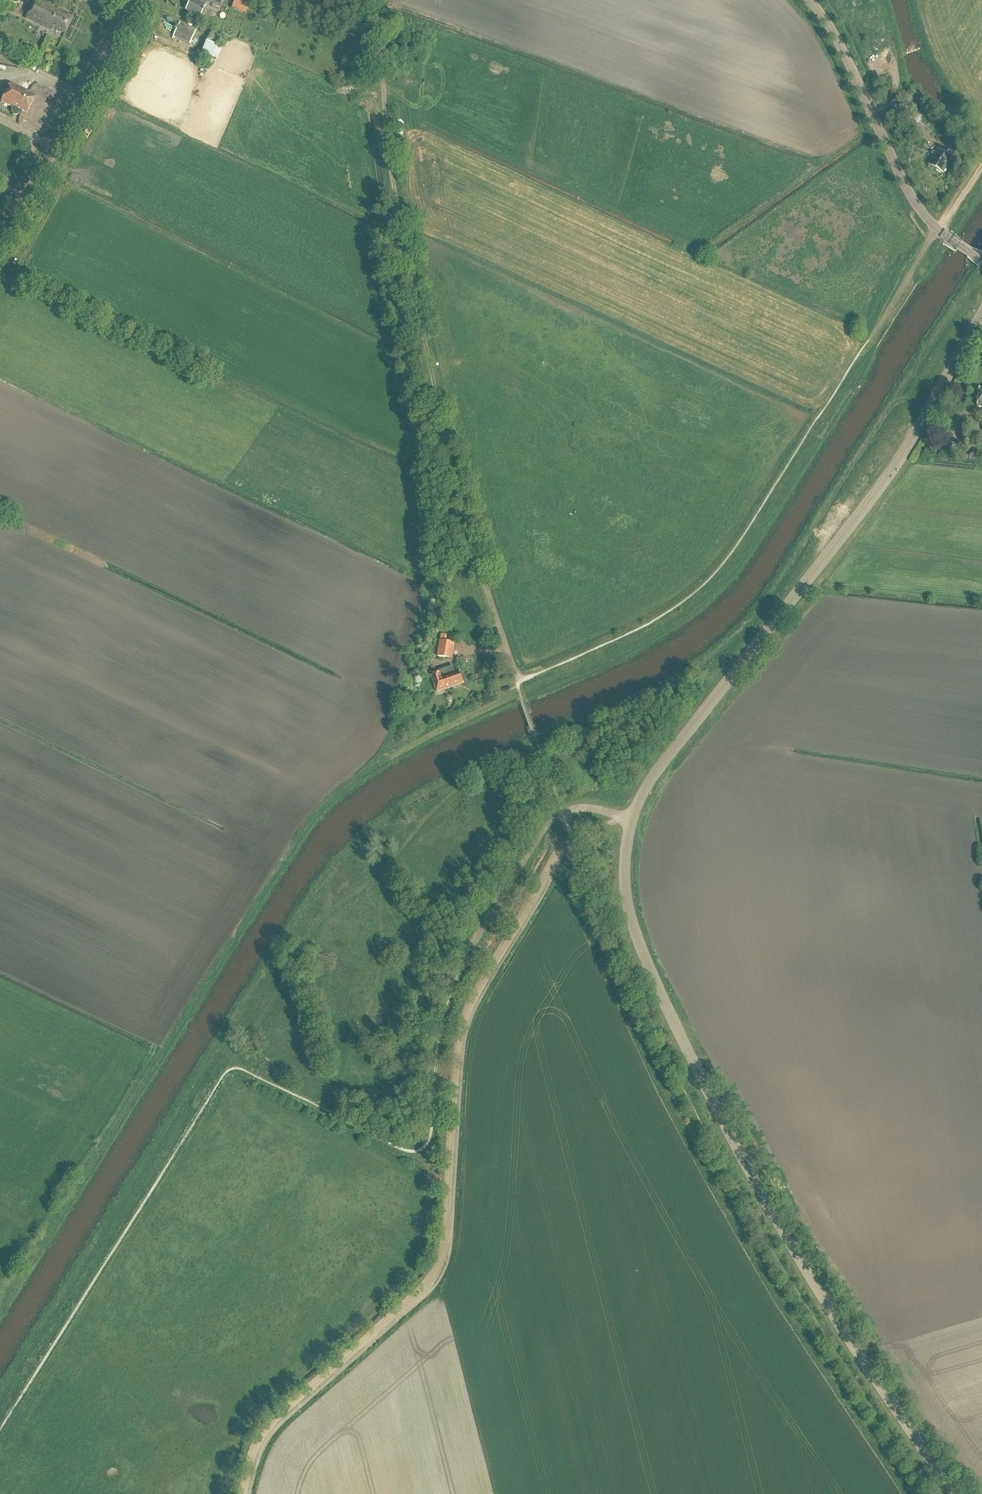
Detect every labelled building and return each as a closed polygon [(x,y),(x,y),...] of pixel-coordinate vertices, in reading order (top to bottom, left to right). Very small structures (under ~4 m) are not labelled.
[(49,28),(64,34),(72,18),(34,0),(33,0),(24,18),(48,29),(49,28)] [(186,10),(201,16),(206,6),(205,6),(206,2),(219,8),(223,0),(200,0),(199,3),(192,0),(191,0),(186,10)] [(252,0),(237,0),(235,3),(250,9),(254,1),(252,0)] [(179,22),(172,37),(189,45),(196,30),(179,22)] [(209,40),(218,44),(222,36),(213,32),(209,40)] [(202,54),(217,60),(222,48),(207,41),(202,54)] [(867,55),(868,60),(882,57),(881,51),(867,55)] [(13,115),(15,115),(16,115),(18,114),(19,113),(20,111),(26,114),(34,98),(26,94),(27,92),(10,84),(0,102),(10,107),(11,106),(13,107),(11,109),(11,111),(11,113),(12,114),(13,115)] [(61,125),(65,117),(61,115),(57,123),(61,125)] [(83,140),(88,143),(98,119),(94,116),(83,140)] [(929,166),(943,175),(952,161),(938,152),(929,166)] [(439,657),(454,660),(457,643),(441,641),(439,657)] [(430,676),(436,693),(463,683),(459,671),(441,678),(439,673),(438,670),(430,672),(431,675),(430,676)]
